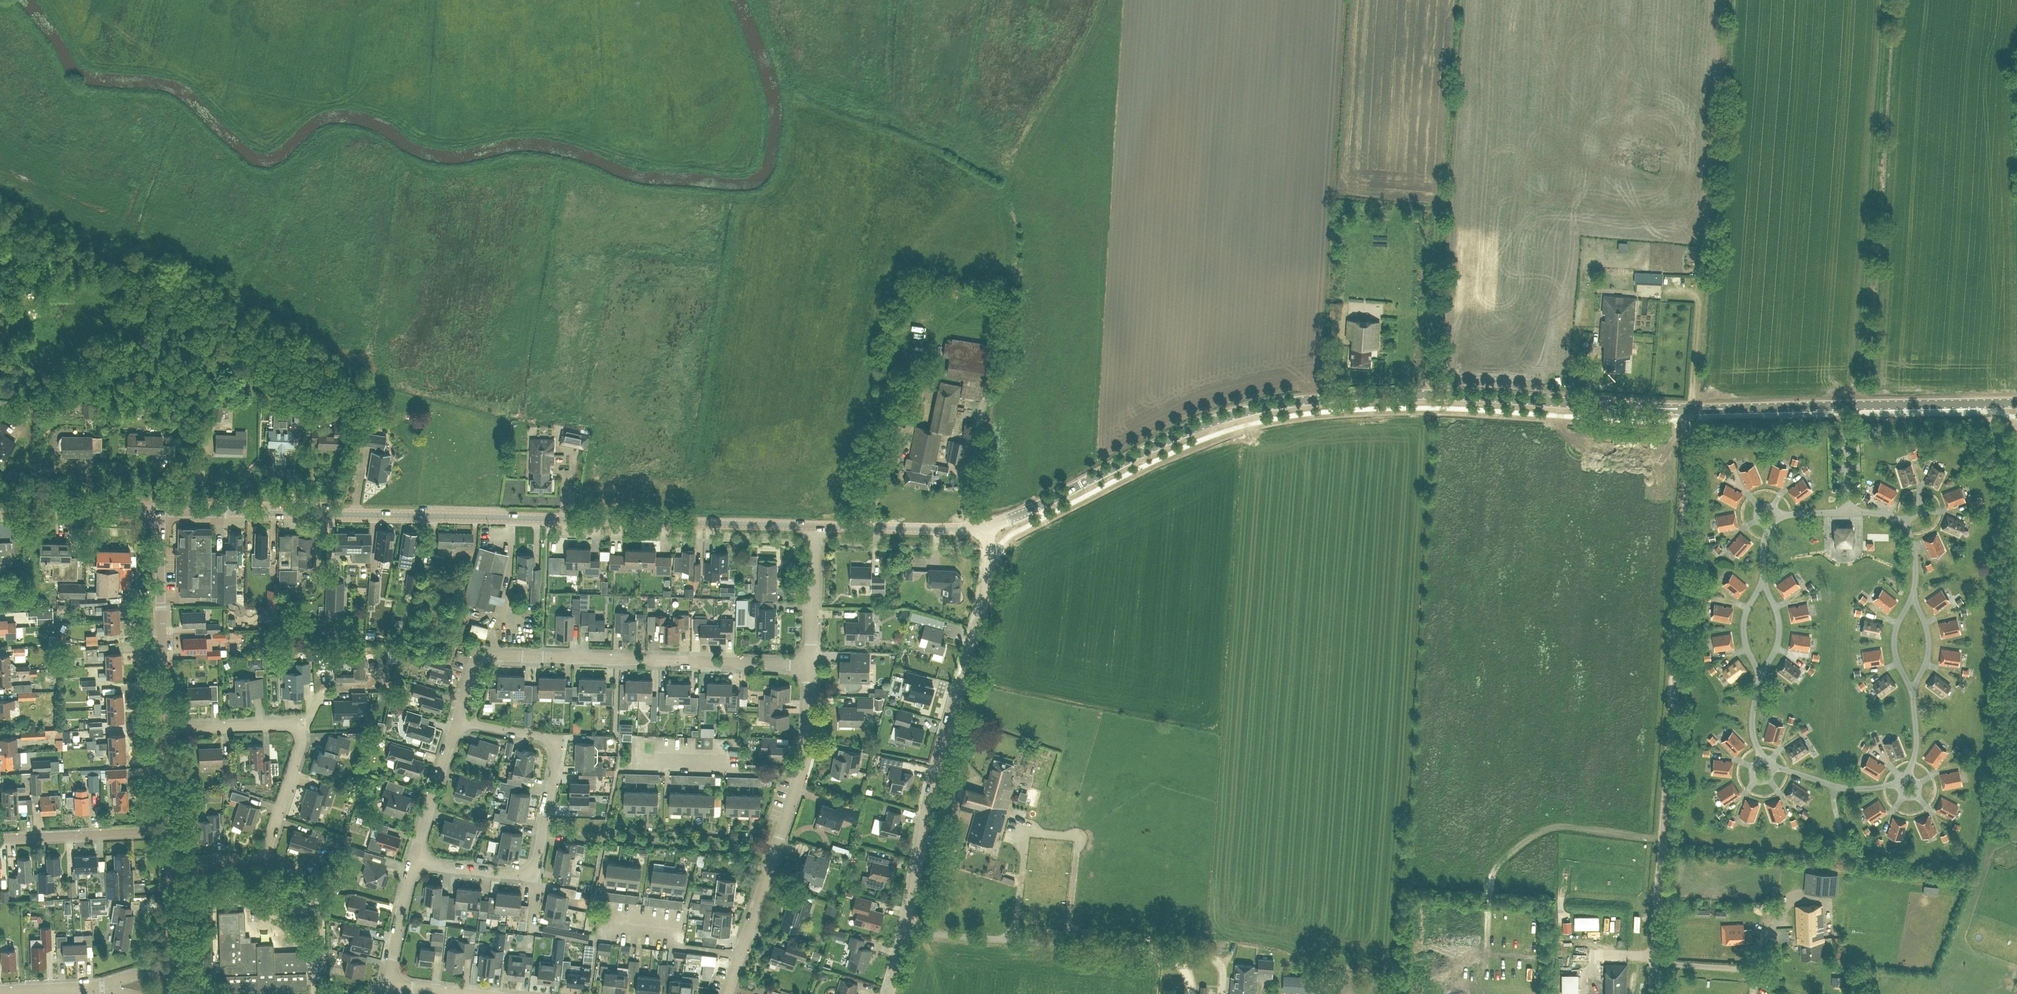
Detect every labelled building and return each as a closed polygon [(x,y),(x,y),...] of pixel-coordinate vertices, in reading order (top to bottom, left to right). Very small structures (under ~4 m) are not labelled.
[(1635,282),(1647,282),(1647,272),(1635,272),(1635,282)] [(1619,288),(1627,288),(1627,280),(1619,279),(1619,288)] [(1630,346),(1634,298),(1604,295),(1603,313),(1606,313),(1605,320),(1601,320),(1599,344),(1604,344),(1602,368),(1623,370),(1624,358),(1629,358),(1629,353),(1630,353),(1630,346)] [(1342,302),(1329,301),(1328,318),(1341,319),(1342,302)] [(1377,348),(1379,321),(1347,319),(1346,337),(1352,338),(1350,363),(1369,364),(1371,348),(1377,348)] [(990,347),(952,340),(951,343),(945,342),(943,354),(949,355),(947,371),(964,373),(960,395),(982,398),(988,360),(990,347)] [(50,355),(57,352),(53,343),(46,346),(47,349),(47,350),(49,354),(50,355)] [(905,468),(908,469),(905,482),(930,487),(932,474),(929,473),(930,468),(937,469),(937,472),(947,474),(949,467),(934,464),(939,439),(945,440),(950,433),(960,386),(939,381),(930,430),(916,427),(910,458),(908,457),(907,458),(905,468)] [(294,411),(294,421),(289,420),(289,416),(275,416),(275,430),(266,430),(265,439),(268,439),(268,445),(277,445),(276,448),(285,448),(285,446),(292,446),(292,439),(306,440),(306,421),(308,390),(301,389),(301,399),(293,399),(292,410),(294,411)] [(227,410),(229,398),(216,396),(212,419),(220,420),(222,409),(227,410)] [(82,403),(83,417),(93,417),(93,403),(82,403)] [(363,406),(362,414),(371,415),(372,407),(364,406),(363,406)] [(171,420),(183,421),(184,408),(172,407),(171,420)] [(888,427),(902,432),(906,421),(892,416),(888,427)] [(973,436),(975,424),(959,421),(957,434),(973,436)] [(344,439),(345,422),(334,422),(334,427),(328,427),(328,431),(318,431),(318,428),(312,428),(311,440),(318,440),(318,447),(339,448),(340,438),(344,439)] [(15,442),(2,433),(6,427),(0,423),(0,457),(2,454),(5,456),(15,442)] [(589,435),(562,430),(559,444),(587,450),(589,435)] [(245,446),(245,431),(236,431),(236,435),(216,434),(215,454),(241,454),(242,446),(245,446)] [(383,452),(386,435),(363,431),(361,443),(375,446),(374,451),(371,450),(367,478),(385,481),(387,472),(389,472),(391,463),(388,462),(389,453),(383,452)] [(130,432),(127,434),(127,448),(135,448),(135,451),(136,451),(162,452),(162,436),(139,435),(136,432),(130,432)] [(84,438),(84,436),(60,436),(59,438),(58,441),(58,444),(58,447),(60,449),(62,449),(62,455),(84,455),(84,451),(90,451),(90,438),(84,438)] [(531,470),(531,472),(534,472),(534,477),(532,477),(532,478),(531,489),(553,490),(553,479),(549,479),(549,472),(550,472),(550,463),(553,463),(554,439),(531,438),(531,470)] [(947,460),(967,464),(972,444),(951,440),(947,460)] [(1909,451),(1911,458),(1917,456),(1915,449),(1909,451)] [(1935,453),(1929,451),(1926,457),(1932,460),(1935,453)] [(1736,467),(1734,462),(1728,464),(1730,470),(1736,467)] [(1784,476),(1787,469),(1772,465),(1768,481),(1782,485),(1784,479),(1782,479),(1783,476),(1784,476)] [(1805,474),(1810,470),(1806,465),(1801,469),(1805,474)] [(1913,476),(1912,473),(1913,472),(1911,465),(1897,469),(1902,485),(1916,481),(1914,475),(1913,476)] [(1760,482),(1754,466),(1740,472),(1743,479),(1745,479),(1746,482),(1745,482),(1747,488),(1760,482)] [(1937,487),(1945,472),(1931,466),(1928,473),(1930,474),(1928,477),(1927,476),(1924,481),(1937,487)] [(1722,480),(1725,474),(1720,471),(1717,477),(1722,480)] [(1810,491),(1802,479),(1795,484),(1796,485),(1794,487),(1793,486),(1788,489),(1797,501),(1810,491)] [(1889,503),(1896,490),(1881,482),(1874,495),(1881,499),(1882,497),(1885,499),(1884,500),(1889,503)] [(1736,491),(1733,490),(1734,488),(1727,485),(1720,498),(1735,505),(1742,492),(1736,490),(1736,491)] [(1957,504),(1964,501),(1959,487),(1943,493),(1948,507),(1953,505),(1953,503),(1956,502),(1957,504)] [(1870,496),(1864,493),(1862,498),(1868,501),(1870,496)] [(1972,507),(1979,505),(1976,499),(1970,501),(1972,507)] [(1736,527),(1734,513),(1717,516),(1719,530),(1727,529),(1727,527),(1730,527),(1731,528),(1736,527)] [(1956,520),(1953,519),(1953,517),(1948,515),(1942,529),(1958,535),(1964,521),(1956,518),(1956,520)] [(38,524),(24,526),(26,539),(40,537),(38,524)] [(1835,545),(1853,544),(1852,526),(1834,526),(1835,545)] [(211,550),(211,527),(178,527),(178,546),(176,546),(176,584),(187,584),(187,594),(212,594),(211,550)] [(391,556),(394,531),(377,529),(374,554),(391,556)] [(262,530),(261,532),(255,532),(255,551),(252,551),(251,564),(270,564),(270,551),(266,551),(267,532),(265,532),(265,530),(262,530)] [(416,533),(415,531),(412,530),(411,533),(403,531),(398,564),(412,566),(417,534),(416,533)] [(471,545),(472,533),(438,531),(437,546),(455,546),(455,544),(471,545)] [(211,550),(212,594),(216,594),(216,599),(235,599),(235,565),(236,565),(236,550),(241,550),(241,532),(230,532),(230,541),(225,541),(226,550),(211,550)] [(371,532),(336,532),(336,552),(352,553),(352,561),(370,562),(371,548),(371,532)] [(298,562),(298,535),(298,533),(279,533),(279,583),(278,583),(278,590),(296,590),(297,583),(296,583),(296,568),(291,568),(291,562),(298,562)] [(1751,543),(1740,533),(1736,538),(1737,539),(1735,541),(1734,540),(1728,546),(1739,556),(1751,543)] [(1944,550),(1937,534),(1923,540),(1926,545),(1927,545),(1929,548),(1927,548),(1931,556),(1944,550)] [(298,535),(298,562),(303,562),(303,563),(304,563),(304,565),(304,566),(305,567),(305,568),(306,569),(307,569),(307,570),(308,570),(309,570),(310,570),(311,570),(312,569),(313,568),(313,567),(314,567),(314,566),(314,565),(314,563),(314,535),(298,535)] [(6,563),(6,568),(11,567),(12,563),(11,563),(10,541),(0,542),(0,564),(6,563)] [(76,578),(77,556),(70,556),(70,543),(40,542),(39,558),(46,558),(45,566),(53,566),(52,578),(76,578)] [(1719,553),(1723,549),(1718,545),(1714,549),(1719,553)] [(479,546),(473,565),(472,565),(463,600),(476,604),(475,608),(483,610),(484,606),(493,609),(507,556),(484,549),(484,547),(479,546)] [(579,547),(567,547),(567,558),(554,558),(554,573),(561,573),(572,573),(572,566),(579,566),(579,547)] [(579,566),(585,567),(585,574),(594,574),(594,576),(599,577),(600,574),(600,559),(591,558),(591,548),(579,547),(579,566)] [(87,590),(87,598),(106,597),(118,597),(118,585),(128,586),(129,565),(130,565),(130,550),(97,549),(97,591),(87,590)] [(641,549),(626,549),(626,555),(610,554),(610,568),(628,569),(628,564),(640,565),(641,549)] [(640,565),(653,565),(653,573),(672,574),(672,556),(656,555),(657,550),(641,549),(640,565)] [(695,551),(683,551),(683,556),(675,555),(674,570),(683,571),(683,570),(690,570),(690,577),(701,577),(701,562),(695,562),(695,551)] [(439,570),(442,555),(424,552),(421,566),(439,570)] [(706,562),(706,565),(706,577),(721,578),(722,568),(728,569),(729,552),(713,552),(713,562),(706,562)] [(518,555),(517,576),(530,576),(529,584),(540,585),(540,567),(534,567),(534,555),(518,555)] [(776,589),(777,563),(759,562),(759,583),(756,583),(756,597),(768,598),(769,589),(776,589)] [(1931,562),(1925,565),(1928,571),(1933,568),(1931,562)] [(884,593),(884,576),(871,575),(871,567),(850,566),(850,581),(871,582),(870,592),(884,593)] [(959,599),(960,576),(957,575),(955,573),(955,570),(929,568),(929,584),(944,585),(944,598),(959,599)] [(418,575),(412,574),(408,573),(405,587),(416,589),(418,575)] [(1737,596),(1746,585),(1733,574),(1724,585),(1730,590),(1731,589),(1733,591),(1732,592),(1737,596)] [(1792,591),(1799,586),(1790,574),(1777,584),(1785,596),(1790,593),(1789,592),(1791,590),(1792,591)] [(378,601),(379,579),(368,578),(367,600),(378,601)] [(1717,584),(1712,580),(1709,584),(1713,588),(1717,584)] [(326,607),(343,607),(344,581),(327,581),(326,607)] [(84,596),(84,582),(60,582),(59,596),(84,596)] [(688,594),(702,594),(702,582),(688,582),(688,594)] [(1814,587),(1811,582),(1805,585),(1808,590),(1814,587)] [(721,586),(721,595),(735,595),(735,587),(721,586)] [(1887,611),(1896,600),(1883,589),(1874,601),(1880,606),(1881,604),(1883,606),(1882,608),(1887,611)] [(1942,606),(1949,602),(1940,590),(1926,600),(1935,612),(1939,608),(1939,607),(1941,605),(1942,606)] [(269,607),(277,607),(277,591),(269,591),(269,607)] [(1863,604),(1867,599),(1863,595),(1858,600),(1863,604)] [(580,609),(581,597),(573,597),(573,607),(573,616),(558,615),(557,637),(572,637),(573,622),(580,622),(580,609)] [(1963,602),(1960,597),(1955,601),(1958,605),(1963,602)] [(398,610),(409,610),(409,600),(399,600),(398,610)] [(747,600),(738,600),(737,612),(747,612),(747,600)] [(759,614),(758,629),(758,635),(774,636),(774,634),(778,635),(779,623),(774,623),(774,615),(776,615),(776,607),(761,607),(762,601),(751,601),(750,613),(759,614)] [(1809,618),(1806,603),(1798,605),(1799,607),(1795,607),(1795,606),(1789,607),(1792,621),(1809,618)] [(1726,607),(1723,607),(1723,605),(1715,604),(1712,618),(1729,621),(1732,607),(1726,606),(1726,607)] [(103,619),(119,618),(118,607),(102,607),(102,605),(95,606),(95,613),(103,612),(103,619)] [(278,609),(268,609),(260,608),(259,622),(278,623),(278,620),(278,609)] [(27,618),(36,618),(36,623),(53,622),(52,609),(36,610),(27,610),(27,618)] [(182,612),(183,626),(205,625),(204,611),(182,612)] [(860,611),(860,622),(847,621),(847,637),(856,638),(855,643),(856,643),(857,644),(858,645),(859,645),(860,645),(862,645),(863,645),(864,644),(865,644),(865,643),(866,638),(874,638),(874,622),(872,622),(872,611),(860,611)] [(582,612),(582,630),(589,630),(589,638),(605,638),(605,619),(595,619),(595,612),(582,612)] [(616,612),(616,624),(616,630),(623,630),(623,639),(636,639),(637,620),(629,619),(630,612),(616,612)] [(914,612),(912,618),(925,622),(927,615),(914,612)] [(669,640),(670,622),(665,622),(665,615),(654,615),(654,629),(660,629),(660,640),(669,640)] [(670,622),(669,640),(679,640),(679,630),(685,630),(685,616),(674,615),(674,623),(670,622)] [(714,641),(714,624),(707,623),(707,616),(695,615),(695,631),(701,632),(700,641),(714,641)] [(119,618),(103,619),(103,626),(96,626),(96,633),(104,633),(104,631),(119,630),(119,618)] [(714,641),(726,642),(727,634),(733,634),(734,618),(722,618),(721,624),(714,624),(714,641)] [(5,631),(5,636),(15,636),(15,622),(6,622),(6,619),(0,619),(0,631),(5,631)] [(1876,623),(1873,622),(1873,620),(1865,619),(1862,633),(1879,637),(1882,622),(1876,621),(1876,623)] [(1959,633),(1956,619),(1948,620),(1949,622),(1945,623),(1945,621),(1939,622),(1942,636),(1959,633)] [(460,640),(465,623),(457,621),(452,638),(460,640)] [(206,631),(219,631),(219,622),(205,622),(206,631)] [(484,636),(487,627),(471,622),(468,632),(484,636)] [(920,643),(926,645),(925,649),(935,652),(933,658),(942,660),(946,644),(941,642),(945,629),(925,623),(920,643)] [(430,644),(447,647),(450,647),(451,639),(448,638),(449,634),(432,631),(430,644)] [(1732,648),(1730,633),(1713,636),(1715,650),(1723,649),(1723,647),(1726,647),(1726,649),(1732,648)] [(1807,650),(1809,635),(1793,633),(1791,648),(1796,648),(1797,647),(1800,647),(1800,649),(1807,650)] [(183,651),(205,650),(205,636),(183,637),(183,651)] [(98,650),(98,643),(85,643),(86,645),(81,645),(81,648),(86,648),(86,651),(98,650)] [(316,643),(316,654),(332,654),(332,643),(316,643)] [(12,654),(24,654),(24,646),(12,647),(12,654)] [(136,654),(136,646),(126,646),(126,654),(136,654)] [(207,649),(208,657),(208,658),(221,657),(220,648),(207,649)] [(1882,663),(1880,648),(1863,651),(1865,666),(1873,664),(1873,663),(1876,662),(1876,664),(1882,663)] [(1957,665),(1959,651),(1943,648),(1940,663),(1946,664),(1946,662),(1950,662),(1949,664),(1957,665)] [(105,664),(121,664),(120,652),(105,653),(105,650),(97,651),(98,658),(105,658),(105,664)] [(364,660),(364,651),(334,651),(334,657),(353,656),(354,675),(335,675),(335,681),(365,680),(364,671),(367,671),(367,660),(364,660)] [(841,680),(846,680),(846,687),(849,691),(858,691),(861,687),(862,681),(868,681),(869,653),(857,653),(857,661),(842,661),(841,680)] [(0,655),(0,670),(30,668),(30,665),(16,666),(12,662),(10,662),(9,654),(0,655)] [(430,657),(425,656),(422,667),(430,670),(427,678),(447,684),(451,669),(443,666),(444,661),(430,656),(430,657)] [(1793,665),(1790,663),(1791,662),(1786,658),(1777,670),(1791,680),(1800,669),(1794,664),(1793,665)] [(1745,670),(1737,659),(1732,662),(1733,663),(1730,665),(1729,664),(1723,669),(1732,681),(1745,670)] [(298,672),(286,672),(282,672),(282,680),(285,680),(285,687),(281,687),(282,696),(303,695),(303,688),(301,688),(301,684),(303,684),(303,678),(310,678),(309,663),(297,663),(298,672)] [(121,664),(105,664),(106,671),(98,672),(99,679),(106,678),(106,676),(121,675),(121,664)] [(1811,674),(1815,669),(1809,665),(1805,670),(1811,674)] [(1716,671),(1713,666),(1708,669),(1712,675),(1716,671)] [(37,668),(30,668),(0,670),(0,685),(11,684),(10,677),(17,676),(17,672),(29,672),(30,675),(37,675),(37,668)] [(916,701),(917,699),(930,703),(934,687),(926,684),(928,675),(923,674),(922,675),(908,671),(906,680),(904,690),(907,690),(904,698),(916,701)] [(1895,686),(1887,674),(1882,678),(1883,679),(1880,681),(1879,679),(1873,684),(1882,696),(1895,686)] [(1942,681),(1940,679),(1941,677),(1936,674),(1927,686),(1941,696),(1950,684),(1943,679),(1942,681)] [(503,694),(512,694),(512,676),(499,675),(499,687),(491,686),(490,700),(503,700),(503,694)] [(532,701),(532,700),(533,688),(525,688),(525,676),(512,676),(512,694),(519,694),(519,700),(532,701)] [(533,685),(533,688),(532,700),(540,700),(540,695),(552,695),(553,677),(540,676),(540,685),(533,685)] [(565,701),(573,701),(573,690),(573,686),(566,686),(566,677),(553,677),(552,695),(565,695),(565,701)] [(87,688),(96,688),(95,678),(80,679),(81,688),(87,688)] [(249,679),(249,678),(235,678),(236,690),(229,691),(230,703),(250,702),(249,693),(254,693),(254,695),(261,694),(261,678),(249,679)] [(585,697),(593,697),(593,678),(581,678),(581,690),(573,690),(573,701),(573,703),(585,703),(585,697)] [(593,678),(593,697),(601,697),(601,704),(613,704),(613,691),(607,691),(607,678),(593,678)] [(621,692),(620,708),(629,708),(629,702),(632,702),(632,697),(639,697),(640,679),(627,679),(627,692),(621,692)] [(640,679),(639,697),(646,697),(646,703),(652,703),(653,680),(640,679)] [(1863,681),(1858,685),(1862,690),(1867,685),(1863,681)] [(1964,685),(1959,681),(1956,685),(1961,690),(1964,685)] [(438,712),(442,698),(433,695),(435,688),(414,682),(411,694),(422,697),(419,706),(438,712)] [(679,701),(680,683),(668,682),(667,696),(661,695),(660,709),(672,710),(673,701),(679,701)] [(714,700),(720,700),(721,682),(709,682),(709,692),(700,691),(700,708),(714,708),(714,700)] [(721,682),(720,700),(726,700),(726,708),(740,709),(740,690),(733,690),(733,682),(721,682)] [(692,683),(680,683),(679,701),(686,701),(685,710),(698,710),(698,696),(691,696),(692,683)] [(185,708),(195,707),(195,703),(208,702),(208,699),(217,699),(216,684),(208,684),(208,686),(187,687),(187,695),(185,695),(185,708)] [(760,699),(760,706),(778,707),(783,707),(783,703),(778,703),(778,699),(790,700),(791,686),(772,686),(772,694),(765,694),(765,699),(760,699)] [(96,688),(87,688),(87,696),(100,696),(99,688),(96,688)] [(18,700),(36,699),(36,690),(18,691),(18,700)] [(334,721),(342,721),(342,717),(356,717),(355,704),(365,704),(365,692),(351,692),(351,699),(333,700),(334,721)] [(106,695),(107,708),(124,707),(123,694),(106,695)] [(872,711),(873,697),(858,697),(857,706),(839,706),(839,724),(863,724),(863,711),(872,711)] [(884,697),(879,697),(876,698),(876,709),(883,708),(883,702),(884,702),(884,697)] [(8,714),(8,707),(13,706),(13,699),(0,699),(0,715),(8,714)] [(493,714),(495,705),(488,703),(486,712),(493,714)] [(778,707),(760,706),(759,719),(771,720),(771,727),(789,727),(789,714),(778,714),(778,707)] [(124,707),(107,708),(108,721),(124,720),(124,707)] [(407,710),(404,722),(408,723),(405,733),(430,740),(434,727),(419,722),(421,714),(407,710)] [(896,740),(898,740),(919,747),(924,730),(909,725),(913,714),(900,710),(896,722),(901,723),(896,740)] [(102,728),(102,720),(89,721),(90,729),(102,728)] [(576,723),(579,733),(585,731),(583,721),(576,723)] [(1781,734),(1783,726),(1769,722),(1764,738),(1778,742),(1780,737),(1778,736),(1779,733),(1781,734)] [(1809,730),(1806,726),(1800,729),(1803,734),(1809,730)] [(714,728),(701,727),(701,736),(714,736),(714,728)] [(44,729),(20,730),(21,739),(45,738),(44,729)] [(101,729),(92,729),(92,737),(101,736),(101,729)] [(359,731),(348,732),(347,735),(356,738),(356,739),(364,743),(367,735),(368,731),(359,731)] [(1734,754),(1745,744),(1733,732),(1722,742),(1728,747),(1729,746),(1731,749),(1730,750),(1734,754)] [(1880,740),(1877,733),(1871,736),(1873,742),(1880,740)] [(87,748),(95,748),(102,748),(109,748),(126,747),(125,734),(108,735),(109,742),(96,743),(96,740),(87,740),(87,748)] [(349,739),(337,734),(336,737),(328,735),(322,751),(318,750),(315,758),(313,758),(308,770),(314,772),(315,768),(329,773),(339,744),(347,747),(349,739)] [(576,742),(576,754),(597,755),(598,748),(603,749),(603,735),(589,735),(589,743),(576,742)] [(1712,744),(1717,739),(1712,735),(1708,740),(1712,744)] [(20,751),(17,751),(16,736),(0,737),(0,752),(20,751)] [(787,759),(787,745),(776,744),(776,737),(762,737),(761,750),(769,750),(769,758),(787,759)] [(1904,754),(1897,738),(1884,744),(1887,751),(1888,750),(1890,754),(1888,754),(1890,760),(1904,754)] [(499,745),(480,739),(478,745),(471,742),(467,755),(486,761),(488,754),(495,757),(499,745)] [(1808,751),(1800,739),(1793,743),(1794,745),(1791,747),(1791,745),(1786,748),(1794,761),(1808,751)] [(505,753),(512,754),(515,742),(508,741),(505,753)] [(892,752),(904,754),(906,744),(894,742),(892,752)] [(1869,745),(1864,742),(1861,748),(1866,751),(1869,745)] [(387,757),(397,760),(395,769),(419,777),(424,761),(412,757),(414,750),(391,743),(387,757)] [(1942,759),(1946,752),(1935,743),(1924,757),(1936,766),(1940,761),(1938,760),(1940,758),(1942,759)] [(1957,753),(1960,748),(1955,744),(1952,749),(1957,753)] [(264,759),(263,745),(249,746),(250,766),(259,766),(260,782),(270,781),(269,759),(264,759)] [(126,760),(126,747),(109,748),(110,761),(126,760)] [(221,757),(220,747),(198,748),(199,764),(221,763),(221,772),(226,772),(228,767),(228,757),(221,757)] [(534,766),(534,765),(536,753),(534,751),(516,747),(514,754),(517,755),(515,762),(516,762),(534,766)] [(743,767),(747,767),(764,767),(763,764),(747,764),(746,762),(747,755),(748,755),(748,749),(743,748),(743,755),(743,762),(743,767)] [(857,769),(861,753),(845,750),(843,758),(835,756),(831,773),(847,776),(849,768),(857,769)] [(0,752),(0,767),(20,766),(20,751),(0,752)] [(597,755),(576,754),(575,767),(588,767),(587,775),(597,775),(606,775),(606,774),(615,774),(616,769),(606,769),(606,767),(602,767),(602,761),(597,761),(597,755)] [(910,788),(913,774),(901,771),(903,760),(882,756),(880,768),(889,770),(888,774),(892,775),(889,790),(901,792),(902,787),(910,788)] [(1879,763),(1876,761),(1877,760),(1870,756),(1862,768),(1877,777),(1884,765),(1879,762),(1879,763)] [(1010,782),(1012,776),(1009,776),(1012,762),(993,757),(987,778),(984,777),(982,783),(985,784),(983,792),(959,786),(956,799),(962,800),(960,808),(971,811),(973,804),(977,805),(967,838),(992,845),(997,827),(999,828),(1002,818),(1004,816),(1012,786),(1010,782)] [(1725,762),(1722,761),(1722,760),(1714,759),(1713,773),(1730,775),(1731,761),(1725,760),(1725,762)] [(50,760),(31,760),(32,771),(51,771),(50,760)] [(510,770),(508,781),(522,784),(523,777),(533,779),(533,780),(536,765),(535,766),(534,766),(516,762),(514,771),(510,770)] [(121,768),(101,768),(102,782),(112,781),(112,789),(113,789),(114,809),(129,809),(128,788),(121,789),(121,780),(128,779),(127,767),(121,768)] [(1960,785),(1958,770),(1950,772),(1950,773),(1947,774),(1947,772),(1941,773),(1944,788),(1960,785)] [(636,780),(636,773),(625,772),(625,780),(636,780)] [(98,773),(88,773),(89,788),(98,788),(98,773)] [(647,781),(648,773),(636,773),(636,780),(647,781)] [(648,773),(647,781),(659,781),(659,773),(648,773)] [(456,792),(455,796),(456,798),(458,800),(460,800),(462,800),(464,799),(465,795),(474,798),(476,790),(482,792),(485,782),(461,774),(457,786),(459,787),(457,791),(456,791),(456,792)] [(570,782),(570,794),(589,795),(589,789),(596,789),(597,775),(587,775),(582,774),(582,783),(570,782)] [(681,782),(682,774),(671,774),(671,782),(681,782)] [(692,782),(693,774),(682,774),(681,782),(692,782)] [(703,783),(704,775),(693,774),(692,782),(703,783)] [(704,775),(703,783),(715,783),(721,783),(721,776),(715,776),(715,775),(704,775)] [(738,784),(738,776),(727,775),(727,783),(738,784)] [(749,784),(749,776),(738,776),(738,784),(749,784)] [(749,776),(749,784),(761,784),(761,777),(749,776)] [(40,782),(40,778),(34,778),(30,778),(30,782),(31,792),(40,792),(40,782)] [(509,796),(508,802),(529,805),(531,794),(521,792),(523,784),(501,780),(500,788),(505,789),(504,795),(509,796)] [(330,804),(332,800),(336,787),(322,782),(319,792),(307,788),(304,798),(305,799),(301,814),(316,819),(322,801),(330,804)] [(1734,798),(1739,795),(1731,782),(1717,791),(1725,804),(1731,799),(1731,798),(1733,796),(1734,798)] [(1800,804),(1808,792),(1793,782),(1785,795),(1790,798),(1791,797),(1794,798),(1793,800),(1800,804)] [(26,790),(26,786),(16,786),(16,788),(1,788),(2,799),(17,798),(17,790),(26,790)] [(75,811),(77,811),(77,813),(83,812),(83,811),(89,810),(88,795),(87,795),(87,789),(77,789),(77,795),(75,796),(75,811)] [(409,805),(411,797),(384,789),(382,797),(385,803),(383,810),(401,816),(404,804),(409,805)] [(255,815),(258,807),(246,803),(248,795),(231,790),(229,797),(239,801),(232,822),(250,828),(254,815),(255,815)] [(635,810),(636,791),(624,791),(624,809),(635,810)] [(646,810),(647,791),(636,791),(635,810),(646,810)] [(647,791),(646,810),(658,811),(658,792),(647,791)] [(680,811),(681,792),(670,792),(669,811),(680,811)] [(691,811),(692,793),(681,792),(680,811),(691,811)] [(702,812),(703,793),(692,793),(691,811),(702,812)] [(703,793),(702,812),(713,812),(714,793),(703,793)] [(39,796),(38,796),(39,812),(55,811),(55,806),(59,806),(58,794),(39,795),(39,796)] [(589,795),(570,794),(570,807),(581,807),(581,815),(595,815),(596,801),(589,801),(589,795)] [(737,812),(737,794),(726,794),(725,812),(737,812)] [(748,813),(748,795),(737,794),(737,812),(748,813)] [(748,795),(748,813),(759,813),(760,795),(748,795)] [(1951,817),(1958,804),(1942,797),(1936,810),(1941,813),(1942,811),(1945,813),(1944,814),(1951,817)] [(2,799),(1,799),(2,814),(17,813),(17,803),(26,802),(27,813),(32,813),(31,798),(17,798),(2,799)] [(495,799),(494,806),(500,808),(502,801),(495,799)] [(1753,820),(1759,804),(1745,799),(1743,805),(1744,805),(1743,808),(1742,808),(1739,815),(1753,820)] [(1781,808),(1780,805),(1782,805),(1780,799),(1766,804),(1772,820),(1785,815),(1783,808),(1781,808)] [(1881,815),(1885,812),(1877,800),(1863,809),(1871,821),(1878,817),(1877,815),(1880,814),(1881,815)] [(529,805),(508,802),(507,807),(502,806),(501,812),(496,811),(495,819),(515,823),(517,815),(527,817),(529,805)] [(860,810),(854,808),(838,803),(836,808),(823,803),(817,820),(839,828),(844,816),(857,820),(860,810)] [(898,823),(901,812),(889,809),(886,819),(883,819),(879,833),(889,835),(890,834),(899,836),(902,824),(898,823)] [(1725,814),(1721,809),(1716,813),(1719,818),(1725,814)] [(1804,809),(1800,815),(1805,818),(1809,812),(1804,809)] [(198,841),(212,840),(212,826),(219,826),(218,814),(207,814),(207,820),(197,821),(198,841)] [(1931,824),(1930,821),(1931,821),(1929,815),(1916,821),(1922,837),(1936,831),(1933,824),(1931,824)] [(370,827),(371,823),(376,824),(377,821),(364,817),(362,824),(370,827)] [(1901,839),(1906,822),(1892,818),(1890,823),(1892,824),(1891,827),(1889,826),(1887,834),(1901,839)] [(451,839),(471,845),(474,835),(473,835),(476,824),(460,819),(459,825),(446,821),(442,834),(452,837),(451,839)] [(504,834),(502,841),(521,845),(524,833),(512,830),(513,824),(501,822),(499,833),(504,834)] [(1960,825),(1955,822),(1952,828),(1957,831),(1960,825)] [(487,835),(488,826),(480,825),(479,834),(487,835)] [(324,840),(327,832),(312,827),(309,835),(293,830),(288,845),(311,853),(316,838),(324,840)] [(1865,835),(1871,832),(1867,827),(1862,830),(1865,835)] [(376,838),(374,837),(372,845),(381,848),(382,846),(396,850),(400,836),(386,832),(379,830),(376,838)] [(1940,836),(1942,842),(1948,839),(1946,833),(1940,836)] [(521,845),(502,841),(497,840),(496,848),(494,858),(506,861),(507,854),(519,856),(521,845)] [(558,848),(556,859),(577,863),(578,858),(583,859),(586,845),(565,841),(563,849),(558,848)] [(341,853),(362,859),(365,849),(344,843),(341,853)] [(831,851),(838,854),(851,857),(853,850),(834,844),(831,851)] [(104,870),(105,890),(105,896),(132,894),(131,868),(129,868),(128,853),(115,853),(115,869),(104,870)] [(74,870),(72,871),(73,877),(79,877),(79,870),(86,870),(85,854),(73,855),(74,870)] [(97,869),(96,854),(85,854),(86,870),(92,869),(93,876),(100,876),(100,890),(105,890),(104,870),(100,870),(99,869),(97,869)] [(890,881),(893,866),(880,863),(882,857),(868,854),(866,860),(873,862),(870,876),(867,884),(880,888),(884,885),(885,880),(890,881)] [(48,872),(45,872),(38,872),(39,890),(54,890),(53,871),(60,871),(59,856),(47,856),(48,872)] [(831,861),(826,859),(818,856),(816,862),(807,859),(801,875),(811,878),(810,881),(822,885),(828,866),(831,861)] [(17,874),(17,875),(9,876),(10,894),(22,894),(21,878),(34,878),(34,873),(30,873),(30,857),(18,858),(19,874),(17,874)] [(384,884),(387,873),(385,873),(383,870),(385,864),(367,859),(362,874),(364,874),(366,878),(364,883),(375,886),(375,884),(379,882),(384,884)] [(577,863),(556,859),(554,871),(559,872),(557,880),(578,884),(581,870),(576,869),(577,863)] [(620,864),(609,863),(606,881),(617,883),(620,864)] [(293,874),(295,867),(284,864),(282,871),(293,874)] [(631,866),(620,864),(617,883),(629,884),(631,866)] [(642,867),(631,866),(629,884),(640,886),(642,867)] [(662,888),(665,870),(653,869),(651,887),(662,888)] [(673,890),(676,871),(665,870),(662,888),(673,890)] [(676,871),(673,890),(685,891),(687,873),(676,871)] [(717,883),(717,888),(735,890),(736,879),(725,878),(725,873),(705,871),(704,876),(709,877),(717,883)] [(1805,891),(1837,893),(1837,874),(1806,871),(1805,891)] [(67,895),(76,894),(75,880),(67,880),(67,895)] [(449,900),(450,893),(442,892),(443,886),(427,884),(427,887),(425,887),(424,895),(426,895),(425,902),(436,903),(434,917),(447,918),(449,900)] [(1937,894),(1938,886),(1923,885),(1923,892),(1937,894)] [(550,892),(548,904),(567,908),(570,896),(576,898),(576,897),(578,897),(580,891),(577,890),(577,889),(563,886),(562,894),(550,892)] [(457,900),(449,900),(447,918),(455,919),(456,914),(462,914),(462,909),(468,910),(470,889),(458,888),(457,900)] [(701,903),(722,905),(722,901),(734,902),(735,890),(717,888),(716,894),(713,894),(713,899),(702,898),(701,903)] [(8,900),(8,889),(0,889),(0,896),(0,900),(8,900)] [(474,911),(474,916),(488,917),(489,903),(481,902),(482,890),(470,889),(468,910),(474,911)] [(489,903),(488,917),(501,918),(502,913),(509,914),(511,893),(498,892),(497,904),(489,903)] [(511,893),(509,914),(514,915),(513,920),(528,921),(529,907),(521,906),(522,894),(511,893)] [(90,897),(91,910),(108,909),(110,896),(90,897)] [(660,905),(661,897),(649,896),(648,904),(660,905)] [(872,899),(872,900),(857,896),(852,912),(859,914),(856,924),(877,929),(882,912),(875,910),(877,901),(872,899)] [(374,923),(377,909),(363,906),(364,900),(348,897),(346,908),(357,910),(355,919),(374,923)] [(671,907),(672,899),(661,897),(660,905),(671,907)] [(804,918),(809,902),(794,897),(791,906),(787,905),(780,926),(797,931),(801,917),(804,918)] [(672,899),(671,907),(682,908),(683,900),(672,899)] [(111,920),(117,921),(113,945),(128,948),(134,915),(130,914),(131,908),(126,907),(127,904),(116,902),(116,904),(113,904),(111,920)] [(722,905),(701,903),(700,912),(709,913),(709,914),(714,914),(713,921),(732,923),(732,922),(735,922),(736,915),(733,915),(733,911),(721,910),(722,905)] [(834,913),(837,906),(829,903),(826,911),(834,913)] [(565,920),(567,908),(548,904),(545,915),(558,918),(556,926),(569,929),(571,921),(565,920)] [(1823,955),(1821,904),(1795,905),(1797,941),(1799,941),(1799,958),(1819,957),(1819,955),(1823,955)] [(65,906),(67,915),(75,914),(74,905),(65,906)] [(226,965),(226,974),(227,991),(258,990),(258,993),(275,992),(275,989),(306,988),(304,950),(273,951),(273,943),(257,944),(257,941),(249,941),(249,935),(244,936),(243,910),(218,911),(220,962),(226,962),(226,965)] [(482,929),(486,929),(486,927),(487,919),(479,918),(478,928),(482,929)] [(1615,927),(1626,927),(1626,918),(1615,918),(1615,927)] [(730,934),(732,923),(713,921),(705,920),(704,928),(698,928),(698,931),(697,936),(705,936),(704,943),(717,945),(718,938),(716,937),(716,932),(730,934)] [(352,938),(350,946),(351,947),(350,951),(360,953),(360,949),(369,950),(371,936),(358,934),(359,928),(358,928),(359,924),(349,922),(349,926),(343,925),(341,936),(352,938)] [(1571,922),(1563,922),(1563,932),(1571,932),(1571,922)] [(1743,927),(1742,923),(1721,924),(1721,942),(1751,941),(1750,927),(1743,927)] [(557,935),(559,928),(544,925),(543,932),(557,935)] [(31,938),(31,946),(32,966),(47,965),(46,948),(52,948),(51,926),(40,926),(40,933),(41,933),(41,938),(31,938)] [(468,941),(473,942),(475,929),(464,928),(463,936),(469,937),(468,941)] [(831,937),(845,941),(847,932),(834,929),(831,937)] [(485,972),(494,973),(496,960),(502,961),(505,932),(494,931),(493,948),(490,948),(489,954),(481,953),(479,971),(485,972)] [(82,941),(74,942),(75,957),(87,957),(86,945),(92,945),(92,933),(81,934),(82,941)] [(435,953),(440,954),(442,954),(444,934),(433,933),(431,948),(421,947),(420,956),(417,955),(416,965),(427,966),(427,963),(434,964),(435,953)] [(75,957),(74,942),(66,942),(66,935),(56,935),(57,946),(62,946),(63,958),(65,958),(65,961),(73,960),(73,957),(75,957)] [(868,959),(870,950),(861,948),(864,940),(851,936),(847,947),(852,948),(847,966),(863,971),(866,958),(868,959)] [(6,938),(0,939),(0,950),(1,950),(2,967),(15,966),(14,948),(6,948),(6,938)] [(472,956),(473,942),(468,941),(459,940),(458,949),(449,947),(446,967),(462,968),(463,955),(472,956)] [(599,953),(611,955),(612,944),(600,942),(599,953)] [(807,949),(787,942),(785,949),(774,945),(769,960),(792,968),(796,957),(804,959),(807,949)] [(136,968),(153,967),(152,946),(135,947),(136,968)] [(819,959),(821,952),(813,949),(810,956),(819,959)] [(358,954),(343,951),(339,950),(338,956),(342,957),(342,958),(347,959),(344,973),(363,976),(366,962),(356,960),(358,954)] [(511,954),(509,976),(525,978),(527,967),(533,967),(534,956),(511,954)] [(571,960),(564,959),(562,976),(569,977),(568,983),(584,985),(585,979),(585,976),(590,976),(592,961),(593,956),(588,956),(587,960),(584,959),(584,965),(584,966),(583,973),(570,971),(571,963),(571,960)] [(687,956),(686,963),(701,964),(702,958),(701,958),(687,956)] [(1262,976),(1262,977),(1271,977),(1273,959),(1259,958),(1258,967),(1255,966),(1254,971),(1258,971),(1258,975),(1262,976)] [(541,963),(539,980),(555,982),(556,973),(561,973),(562,963),(543,961),(541,963)] [(1255,966),(1253,966),(1254,964),(1235,963),(1234,976),(1231,976),(1230,993),(1252,993),(1256,993),(1257,979),(1256,979),(1256,976),(1262,977),(1262,976),(1258,975),(1258,971),(1254,971),(1255,966)] [(1626,964),(1605,963),(1605,993),(1626,993),(1626,964)] [(682,980),(673,979),(675,965),(667,964),(664,991),(669,992),(669,993),(680,993),(682,980)] [(603,989),(615,991),(617,973),(611,972),(611,969),(608,969),(608,965),(602,965),(600,977),(605,978),(603,989)] [(82,967),(82,978),(92,979),(92,967),(82,967)] [(1638,985),(1642,970),(1636,968),(1632,984),(1638,985)] [(617,973),(615,991),(626,992),(628,980),(628,974),(617,973)] [(643,993),(647,993),(650,976),(638,975),(638,982),(637,982),(636,993),(643,993)] [(1846,985),(1845,975),(1835,975),(1836,985),(1846,985)] [(661,978),(650,976),(647,993),(659,993),(661,978)] [(692,988),(698,988),(699,977),(689,976),(688,981),(682,980),(680,993),(692,993),(692,988)] [(1285,989),(1308,989),(1308,978),(1285,978),(1285,989)] [(838,989),(840,990),(839,993),(855,993),(858,984),(841,979),(838,989)] [(1207,985),(1199,985),(1199,993),(1207,993),(1207,985)]
